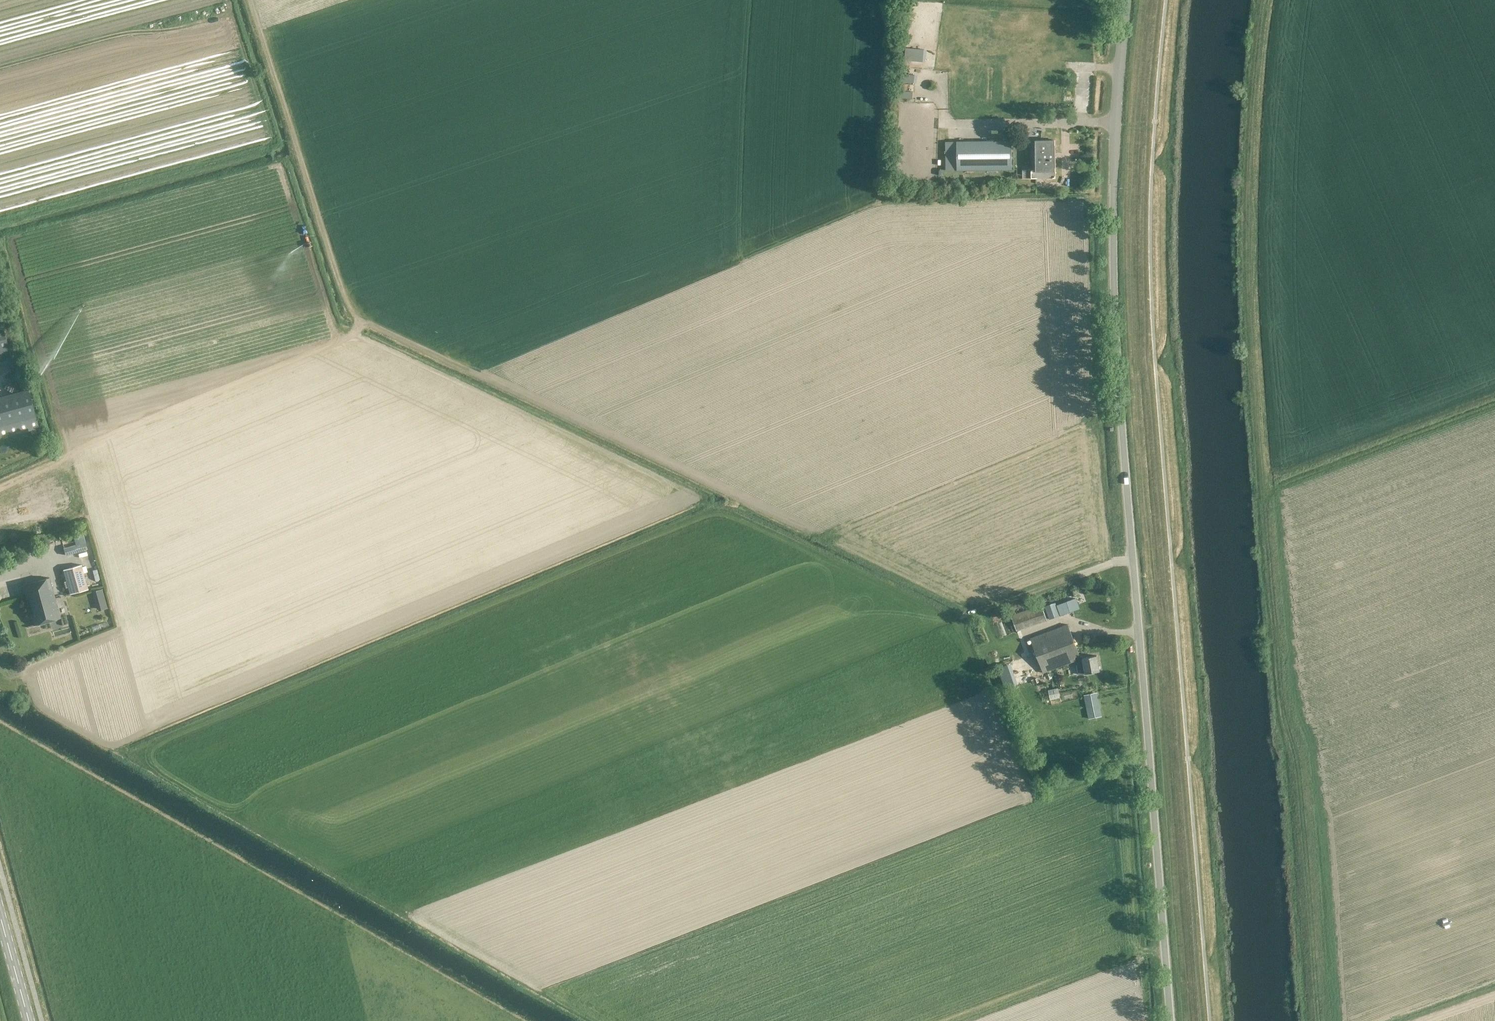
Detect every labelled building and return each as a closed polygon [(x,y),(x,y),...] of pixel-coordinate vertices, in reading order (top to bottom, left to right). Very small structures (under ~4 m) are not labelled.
[(925,62),(926,49),(919,48),(918,61),(925,62)] [(913,87),(912,70),(899,70),(899,87),(913,87)] [(918,88),(912,89),(914,102),(932,100),(931,93),(918,94),(918,88)] [(1031,178),(1055,177),(1054,139),(1035,140),(1035,169),(1030,169),(1031,178)] [(945,141),(945,169),(967,168),(967,169),(1012,169),(1011,140),(945,141)] [(11,357),(4,332),(8,331),(6,326),(12,324),(9,315),(0,317),(0,360),(11,357)] [(9,364),(6,358),(0,361),(0,368),(9,364)] [(0,396),(0,438),(39,427),(28,388),(0,396)] [(87,548),(82,532),(60,539),(65,555),(87,548)] [(69,593),(88,588),(81,563),(62,569),(66,580),(64,581),(65,587),(67,586),(69,593)] [(22,584),(34,624),(60,617),(49,577),(22,584)] [(1055,601),(1044,605),(1049,618),(1067,612),(1066,607),(1078,603),(1076,597),(1056,603),(1055,601)] [(1041,604),(1010,614),(1010,615),(1007,616),(1008,622),(1012,620),(1016,630),(1046,619),(1041,604)] [(1042,671),(1043,671),(1046,679),(1057,676),(1055,667),(1077,658),(1079,672),(1085,672),(1099,670),(1096,654),(1080,657),(1067,623),(1030,637),(1042,671)] [(1101,716),(1096,692),(1084,695),(1088,718),(1101,716)]
